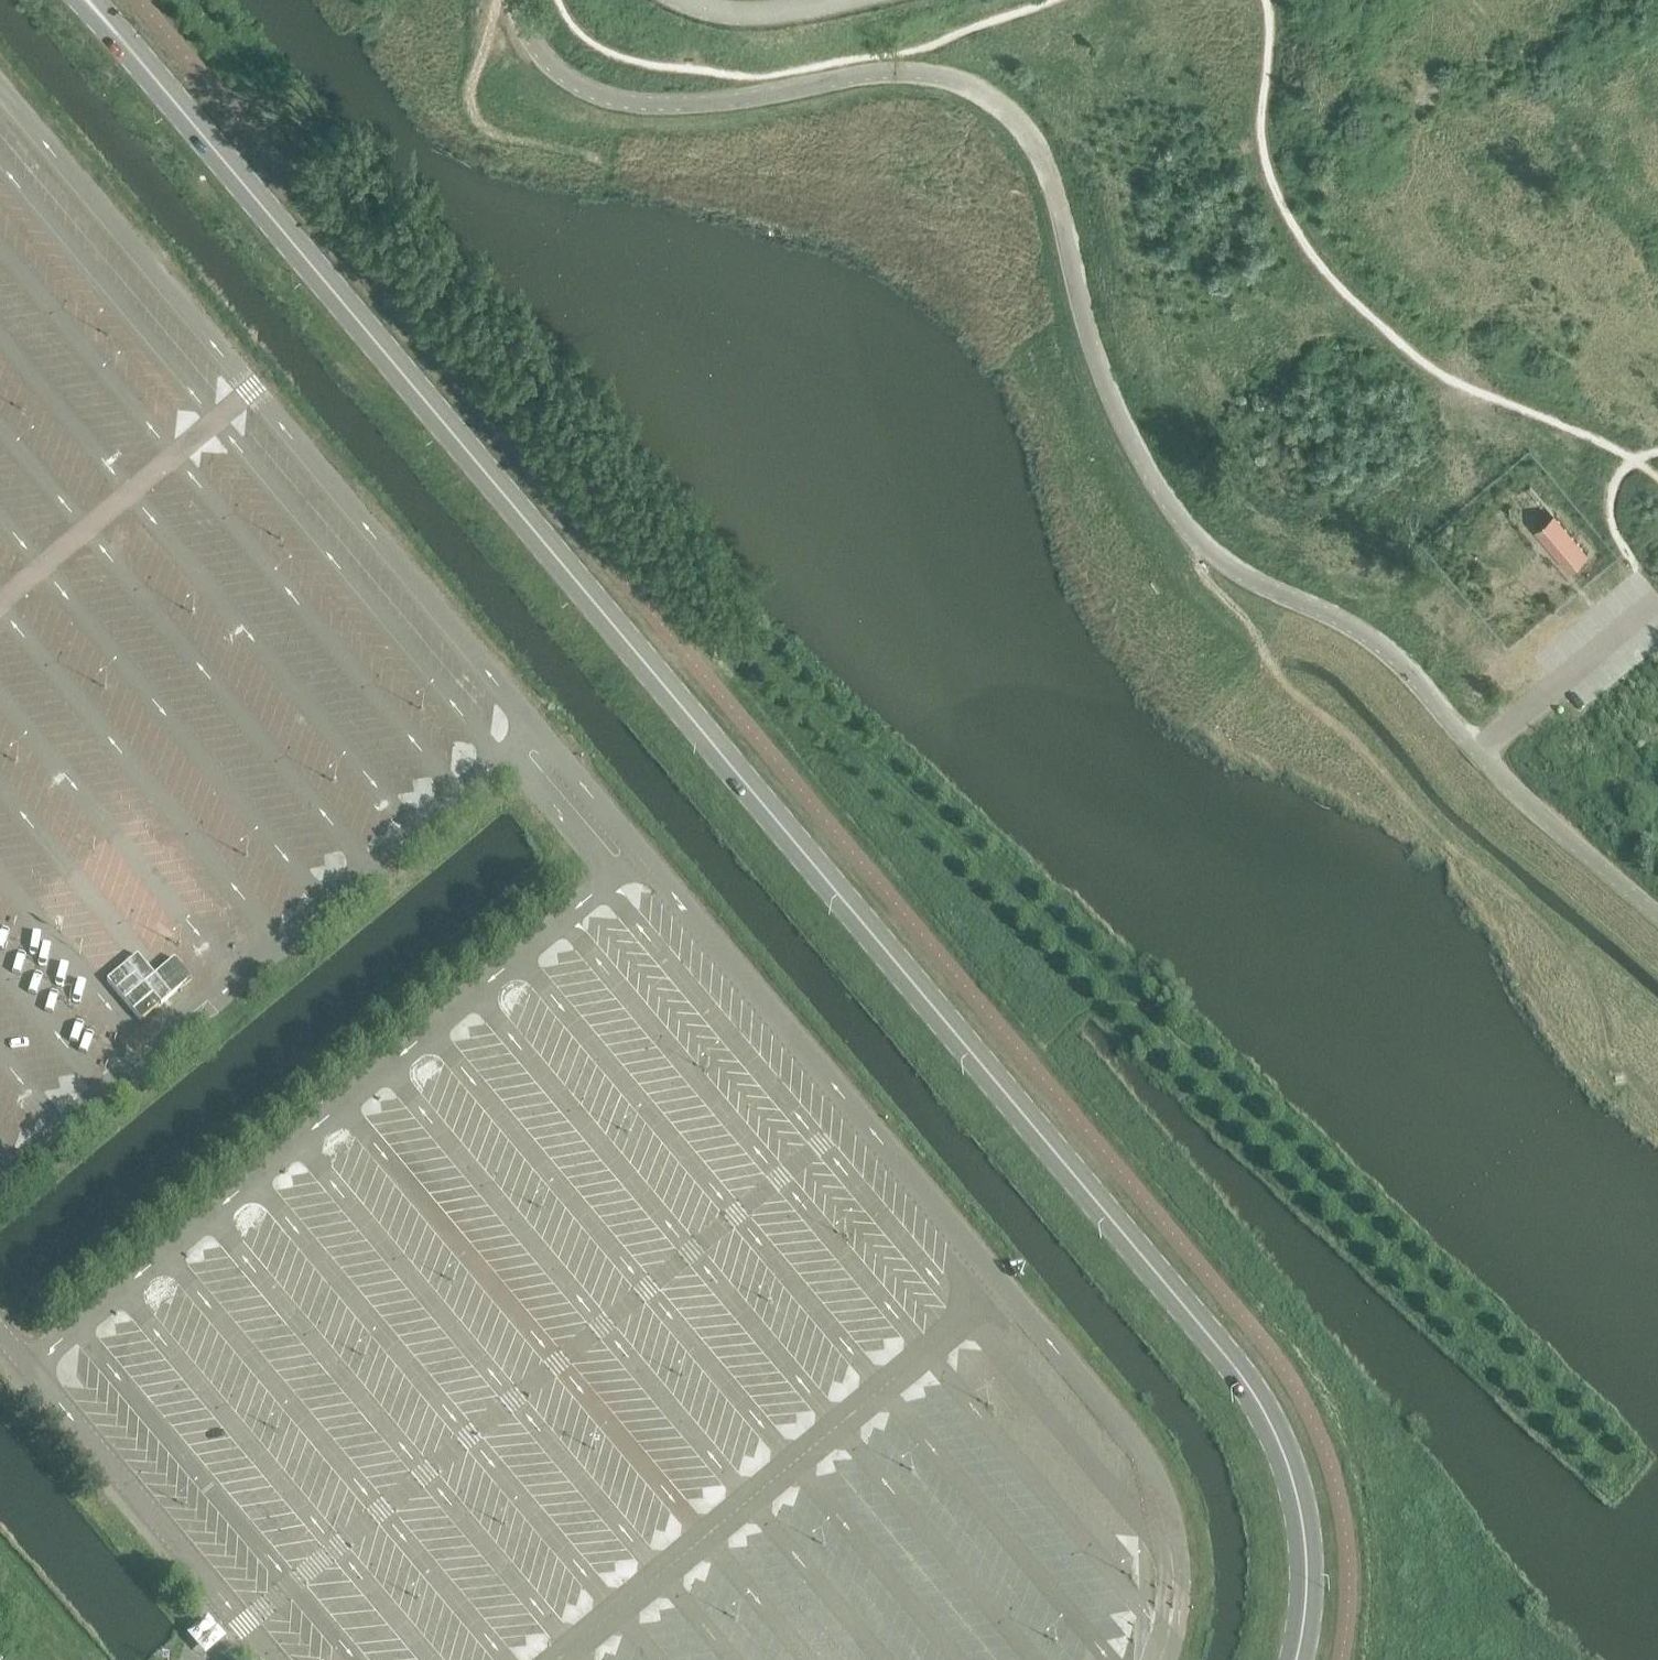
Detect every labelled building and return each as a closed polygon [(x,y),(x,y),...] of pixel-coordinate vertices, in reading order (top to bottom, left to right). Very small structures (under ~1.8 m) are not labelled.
[(1526,535),(1557,574),(1575,559),(1544,521),(1526,535)] [(133,961),(108,982),(136,1015),(140,1021),(166,999),(181,987),(191,978),(175,960),(166,968),(156,976),(139,956),(133,961)]
